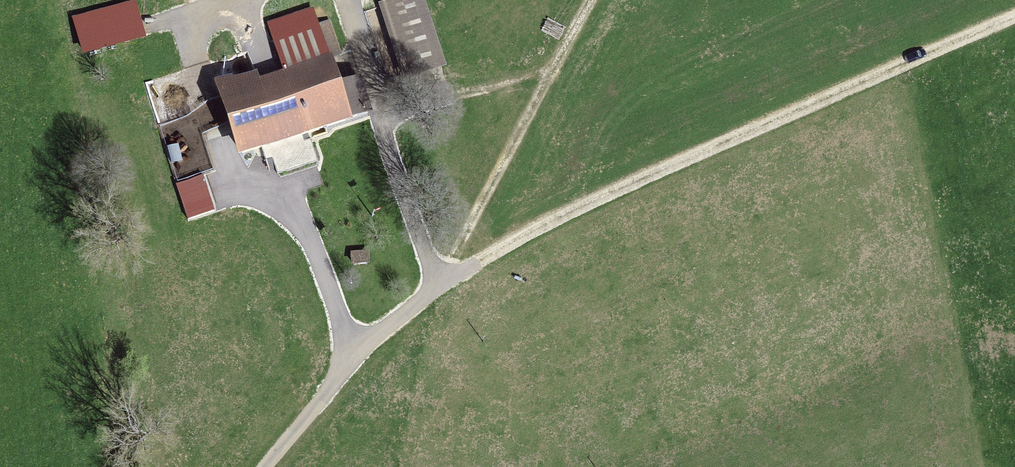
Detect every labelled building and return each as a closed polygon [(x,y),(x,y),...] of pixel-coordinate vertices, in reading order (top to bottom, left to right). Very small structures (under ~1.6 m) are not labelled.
[(403,74),(439,62),(419,0),(392,0),(381,3),(403,74)] [(130,5),(73,23),(81,51),(139,34),(130,5)] [(240,154),(365,112),(353,78),(331,86),(321,57),(335,52),(323,19),(271,37),(283,72),(256,81),(253,74),(217,86),(240,154)] [(203,176),(176,185),(185,210),(211,201),(203,176)]
